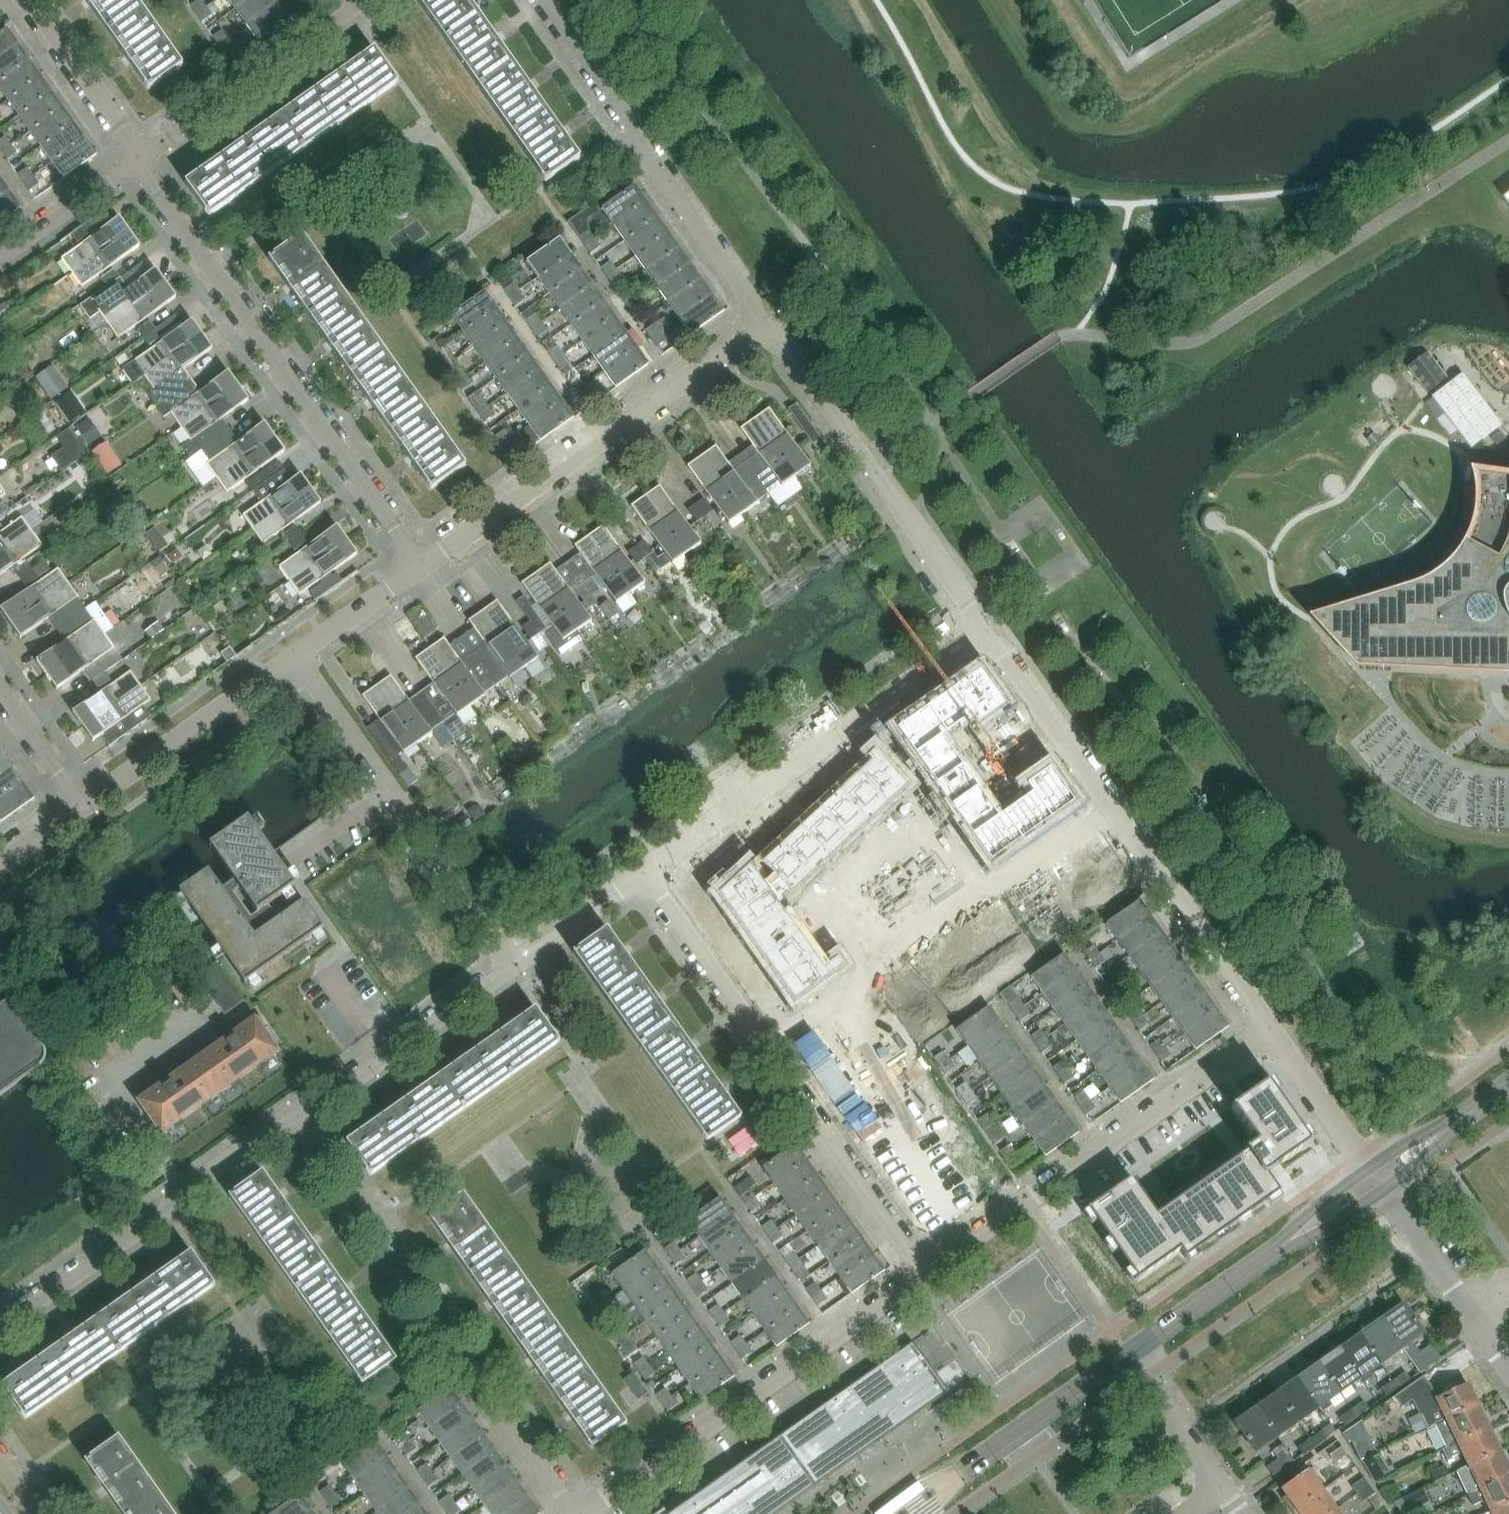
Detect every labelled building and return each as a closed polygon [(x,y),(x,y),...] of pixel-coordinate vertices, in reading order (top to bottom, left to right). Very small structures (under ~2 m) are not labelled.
[(136,0),(85,0),(107,31),(141,8),(136,0)] [(197,13),(206,6),(202,0),(197,0),(191,4),(197,13)] [(235,9),(248,0),(229,0),(235,9)] [(235,9),(246,25),(279,2),(278,0),(248,0),(235,9)] [(445,40),(479,16),(468,0),(417,0),(445,40)] [(279,2),(246,25),(258,41),(290,18),(279,2)] [(206,6),(197,13),(203,21),(212,14),(206,6)] [(141,8),(107,31),(148,89),(182,65),(141,8)] [(479,16),(445,40),(479,87),(512,64),(479,16)] [(0,34),(0,58),(18,46),(7,29),(0,34)] [(213,36),(219,44),(228,38),(222,30),(213,36)] [(228,38),(219,44),(225,53),(234,46),(228,38)] [(0,58),(0,82),(29,61),(18,46),(0,58)] [(346,69),(327,82),(351,116),(373,100),(397,83),(373,49),(354,63),(350,66),(346,69)] [(0,82),(0,89),(7,100),(40,77),(29,61),(0,82)] [(512,64),(479,87),(512,134),(546,111),(512,64)] [(40,77),(7,100),(19,116),(51,92),(40,77)] [(299,102),(282,114),(306,148),(329,131),(351,116),(327,82),(308,96),(306,97),(299,102)] [(51,92),(19,116),(30,131),(62,108),(51,92)] [(62,108),(30,131),(41,147),(73,124),(62,108)] [(546,111),(512,134),(545,182),(579,158),(546,111)] [(252,135),(236,147),(260,180),(283,164),(306,148),(282,114),(260,129),(259,130),(252,135)] [(73,124),(41,147),(52,162),(84,139),(73,124)] [(12,144),(6,136),(0,140),(0,147),(3,150),(12,144)] [(84,139),(52,162),(63,179),(96,155),(84,139)] [(12,144),(3,150),(8,158),(18,152),(12,144)] [(205,168),(185,183),(209,216),(236,197),(251,186),(257,182),(260,180),(236,147),(214,162),(212,163),(205,168)] [(25,181),(34,175),(29,167),(19,174),(25,181)] [(34,175),(25,181),(31,190),(40,183),(34,175)] [(9,192),(0,179),(0,199),(9,192)] [(645,202),(634,186),(601,209),(613,225),(645,202)] [(21,209),(9,192),(0,199),(0,223),(21,209)] [(596,202),(568,221),(585,245),(594,238),(589,230),(587,220),(601,209),(596,202)] [(645,202),(613,225),(624,241),(656,218),(645,202)] [(61,258),(71,273),(129,232),(119,217),(61,258)] [(656,218),(624,241),(635,257),(667,234),(656,218)] [(83,226),(71,235),(77,243),(89,234),(83,226)] [(129,232),(71,273),(81,287),(140,246),(129,232)] [(667,234),(635,257),(646,272),(678,249),(667,234)] [(309,317),(342,293),(302,235),(268,259),(309,317)] [(594,238),(585,245),(591,253),(600,246),(594,238)] [(559,239),(526,262),(538,279),(570,255),(559,239)] [(678,249),(646,272),(657,288),(690,265),(678,249)] [(570,255),(538,279),(549,294),(581,271),(570,255)] [(601,268),(607,276),(617,269),(611,261),(601,268)] [(690,265),(657,288),(668,303),(701,280),(690,265)] [(106,287),(79,306),(90,320),(86,323),(94,334),(107,324),(166,283),(155,269),(128,289),(119,277),(106,287)] [(106,287),(119,277),(114,269),(101,279),(106,287)] [(617,269),(607,276),(613,284),(622,277),(617,269)] [(581,271),(549,294),(560,310),(593,287),(581,271)] [(701,280),(668,303),(679,319),(712,296),(701,280)] [(166,283),(107,324),(117,339),(176,298),(166,283)] [(509,299),(519,292),(512,283),(503,290),(509,299)] [(593,287),(560,310),(571,325),(604,302),(593,287)] [(484,292),(451,316),(463,332),(495,309),(484,292)] [(524,300),(519,292),(509,299),(515,307),(524,300)] [(629,308),(639,301),(633,292),(623,299),(629,308)] [(349,374),(383,350),(342,293),(309,317),(349,374)] [(712,296),(679,319),(690,335),(723,312),(712,296)] [(645,309),(639,301),(629,308),(635,316),(645,309)] [(604,302),(571,325),(582,341),(615,318),(604,302)] [(0,306),(0,319),(11,312),(6,304),(5,303),(0,306)] [(495,309),(463,332),(474,347),(506,324),(495,309)] [(531,330),(541,323),(535,315),(525,322),(531,330)] [(615,318),(582,341),(593,357),(626,334),(615,318)] [(132,384),(144,376),(202,335),(192,320),(122,369),(132,384)] [(143,338),(155,329),(150,321),(137,330),(143,338)] [(546,331),(541,323),(531,330),(537,338),(546,331)] [(506,324),(474,347),(485,363),(517,340),(506,324)] [(651,339),(661,332),(655,324),(645,330),(651,339)] [(155,329),(143,338),(149,346),(161,337),(155,329)] [(667,340),(661,332),(651,339),(657,347),(667,340)] [(626,334),(593,357),(604,372),(637,349),(626,334)] [(155,406),(192,380),(184,369),(212,349),(202,335),(144,376),(154,390),(147,395),(155,406)] [(429,343),(435,351),(444,344),(438,336),(429,343)] [(517,340),(485,363),(496,379),(528,356),(517,340)] [(444,344),(435,351),(441,359),(450,352),(444,344)] [(563,355),(557,346),(547,353),(553,361),(563,355)] [(637,349),(604,372),(615,388),(648,365),(637,349)] [(390,432),(424,408),(383,350),(349,374),(390,432)] [(1427,353),(1407,368),(1427,395),(1447,380),(1427,353)] [(553,361),(559,370),(564,377),(574,370),(569,363),(563,355),(553,361)] [(528,356),(496,379),(507,394),(539,371),(528,356)] [(32,375),(27,367),(19,373),(24,380),(32,375)] [(53,367),(35,379),(51,401),(68,390),(53,367)] [(457,382),(466,375),(460,367),(451,374),(457,382)] [(585,386),(579,378),(578,376),(574,370),(564,377),(575,393),(585,386)] [(539,371),(507,394),(518,410),(550,387),(539,371)] [(192,380),(155,406),(163,417),(170,413),(180,427),(238,386),(228,372),(200,392),(192,380)] [(1462,374),(1431,398),(1470,449),(1502,425),(1487,406),(1471,386),(1462,374)] [(472,383),(466,375),(457,382),(463,390),(472,383)] [(201,451),(230,431),(222,419),(248,400),(238,386),(180,427),(190,441),(193,439),(201,451)] [(575,393),(581,400),(591,393),(585,386),(575,393)] [(550,387),(518,410),(529,425),(561,402),(550,387)] [(468,398),(479,414),(489,407),(477,392),(468,398)] [(66,396),(56,403),(70,424),(80,417),(66,396)] [(561,402),(529,425),(539,440),(540,441),(573,418),(561,402)] [(494,415),(489,407),(479,414),(485,422),(494,415)] [(424,408),(390,432),(431,489),(464,465),(424,408)] [(769,408),(754,418),(795,476),(810,466),(769,408)] [(746,463),(768,494),(780,485),(781,487),(795,476),(754,418),(740,428),(758,454),(746,463)] [(799,426),(810,442),(818,436),(807,420),(799,426)] [(93,423),(79,433),(89,448),(103,438),(93,423)] [(230,431),(201,451),(209,462),(206,464),(216,478),(274,437),(264,423),(237,442),(230,431)] [(529,425),(520,432),(531,446),(539,440),(529,425)] [(495,437),(501,445),(511,438),(505,430),(495,437)] [(1500,432),(1491,439),(1496,445),(1505,439),(1500,432)] [(274,437),(216,478),(226,493),(284,452),(274,437)] [(511,438),(501,445),(507,453),(516,446),(511,438)] [(77,443),(64,452),(72,463),(85,454),(77,443)] [(104,445),(92,454),(99,464),(111,456),(104,445)] [(701,456),(742,514),(757,504),(756,502),(768,494),(746,463),(734,471),(716,446),(701,456)] [(742,514),(701,456),(687,466),(728,524),(742,514)] [(75,463),(69,467),(73,472),(78,468),(75,463)] [(1468,470),(1470,480),(1471,483),(1472,489),(1472,492),(1472,498),(1472,505),(1472,511),(1471,514),(1470,517),(1469,524),(1467,530),(1466,533),(1464,538),(1461,544),(1459,546),(1456,551),(1453,556),(1449,561),(1446,563),(1444,565),(1440,569),(1437,571),(1433,575),(1428,578),(1422,581),(1417,583),(1411,585),(1307,618),(1354,670),(1508,678),(1508,475),(1468,470)] [(242,515),(252,530),(310,489),(300,474),(242,515)] [(252,492),(264,483),(259,475),(246,483),(252,492)] [(264,483),(252,492),(257,500),(270,491),(264,483)] [(659,485),(645,496),(686,554),(700,544),(659,485)] [(310,489),(252,530),(262,544),(321,503),(310,489)] [(645,496),(631,506),(672,564),(686,554),(645,496)] [(696,504),(705,517),(713,511),(704,498),(696,504)] [(25,499),(19,503),(22,508),(28,503),(25,499)] [(705,517),(696,504),(687,510),(696,523),(705,517)] [(32,531),(22,517),(0,532),(0,554),(32,531)] [(603,525),(589,536),(630,594),(644,584),(603,525)] [(278,567),(288,581),(347,540),(337,526),(278,567)] [(288,543),(301,534),(295,526),(282,535),(288,543)] [(0,554),(0,575),(13,566),(20,578),(32,570),(26,562),(24,558),(42,546),(32,531),(0,554)] [(301,534),(288,543),(294,552),(307,542),(301,534)] [(630,594),(589,536),(574,546),(615,604),(630,594)] [(162,538),(153,544),(159,552),(168,546),(162,538)] [(347,540),(288,581),(299,596),(316,584),(329,574),(357,555),(347,540)] [(636,546),(645,559),(653,553),(644,541),(636,546)] [(636,565),(645,559),(636,546),(628,552),(636,565)] [(176,550),(169,555),(174,562),(181,557),(176,550)] [(39,553),(26,562),(32,570),(44,561),(39,553)] [(653,553),(645,559),(655,574),(660,570),(654,561),(657,559),(653,553)] [(160,557),(152,563),(161,576),(169,570),(160,557)] [(825,560),(819,564),(825,574),(834,567),(831,561),(825,560)] [(44,561),(32,570),(38,579),(51,570),(44,561)] [(550,563),(536,573),(577,631),(591,621),(550,563)] [(10,624),(68,583),(58,568),(0,609),(0,610),(10,624)] [(32,570),(20,578),(26,587),(38,579),(32,570)] [(521,584),(553,629),(545,635),(559,656),(582,640),(576,631),(577,631),(536,573),(521,584)] [(318,587),(309,593),(314,601),(342,581),(336,574),(331,577),(329,574),(316,584),(318,587)] [(583,584),(592,596),(600,591),(592,578),(583,584)] [(68,583),(10,624),(20,638),(48,618),(51,622),(56,629),(86,608),(78,597),(68,583)] [(592,596),(583,584),(575,590),(583,602),(592,596)] [(538,659),(497,601),(483,611),(524,669),(538,659)] [(607,601),(599,607),(609,621),(617,615),(607,601)] [(46,675),(104,634),(94,620),(86,608),(56,629),(62,637),(64,641),(36,661),(46,675)] [(474,655),(496,686),(508,677),(509,679),(524,669),(483,611),(468,621),(486,646),(474,655)] [(530,621),(538,634),(547,628),(538,615),(530,621)] [(538,634),(530,621),(522,627),(530,639),(538,634)] [(159,622),(145,633),(151,641),(165,631),(159,622)] [(108,653),(114,649),(104,634),(46,675),(56,690),(84,670),(97,661),(108,653)] [(214,635),(205,642),(214,655),(224,648),(214,635)] [(430,649),(471,706),(485,696),(484,694),(496,686),(474,655),(462,664),(444,638),(430,649)] [(236,656),(230,647),(220,654),(226,663),(236,656)] [(421,693),(443,723),(455,715),(456,716),(471,706),(430,649),(415,659),(433,684),(421,693)] [(97,661),(84,670),(92,681),(105,672),(116,665),(108,653),(97,661)] [(979,670),(894,730),(937,790),(939,789),(949,803),(947,805),(989,864),(1074,804),(1049,768),(1024,786),(1030,794),(997,818),(974,785),(972,787),(962,773),(964,771),(941,738),(974,715),(980,724),(1005,706),(979,670)] [(72,712),(82,727),(140,686),(130,671),(72,712)] [(105,672),(92,681),(98,689),(111,680),(105,672)] [(377,686),(418,744),(432,734),(431,732),(443,723),(421,693),(409,701),(391,676),(377,686)] [(140,686),(82,727),(92,741),(108,730),(116,740),(108,746),(108,747),(109,747),(151,717),(143,706),(151,700),(140,686)] [(377,686),(362,696),(378,719),(366,728),(390,762),(398,756),(402,753),(403,754),(418,744),(377,686)] [(869,762),(760,863),(790,896),(908,787),(874,750),(865,757),(869,762)] [(0,752),(0,775),(11,767),(0,751),(0,752)] [(398,756),(390,762),(399,775),(407,769),(398,756)] [(0,775),(0,798),(22,783),(11,767),(0,775)] [(6,818),(34,799),(22,783),(0,798),(0,820),(1,822),(6,818)] [(473,806),(466,811),(474,821),(485,814),(480,807),(473,806)] [(270,853),(247,820),(209,847),(231,878),(256,914),(294,887),(271,855),(270,853)] [(1094,845),(1075,856),(1094,888),(1113,877),(1094,845)] [(950,854),(932,868),(949,893),(968,879),(950,854)] [(1075,856),(1056,868),(1075,899),(1094,888),(1075,856)] [(750,864),(717,895),(750,942),(752,940),(762,953),(760,955),(793,1003),(843,968),(837,958),(823,968),(796,929),(793,931),(784,918),(786,916),(750,864)] [(932,868),(913,881),(930,906),(949,893),(932,868)] [(1056,868),(1038,879),(1056,910),(1075,899),(1056,868)] [(304,901),(254,936),(219,887),(207,871),(178,891),(179,892),(244,984),(323,928),(304,901)] [(1038,879),(1019,890),(1037,921),(1056,910),(1038,879)] [(913,881),(894,894),(911,919),(930,906),(913,881)] [(1019,890),(1000,901),(1018,932),(1037,921),(1019,890)] [(894,894),(875,908),(892,933),(911,919),(894,894)] [(1000,901),(981,912),(999,943),(1018,932),(1000,901)] [(1106,924),(1117,940),(1150,917),(1138,901),(1106,924)] [(875,908),(856,921),(873,946),(892,933),(875,908)] [(981,912),(962,923),(980,954),(999,943),(981,912)] [(1117,940),(1128,955),(1161,932),(1150,917),(1117,940)] [(856,921),(837,935),(855,960),(873,946),(856,921)] [(606,999),(640,976),(606,928),(573,952),(606,999)] [(1128,955),(1139,971),(1172,948),(1161,932),(1128,955)] [(934,941),(916,956),(936,980),(954,965),(934,941)] [(1089,959),(1099,952),(1093,944),(1083,952),(1089,959)] [(1139,971),(1150,987),(1183,963),(1172,948),(1139,971)] [(1099,952),(1089,959),(1095,967),(1105,960),(1099,952)] [(1063,954),(1031,977),(1042,993),(1075,970),(1063,954)] [(916,956),(898,972),(918,995),(936,980),(916,956)] [(216,962),(196,976),(224,1015),(244,1001),(216,962)] [(1150,987),(1161,1002),(1194,979),(1183,963),(1150,987)] [(1086,985),(1075,970),(1042,993),(1053,1008),(1086,985)] [(898,972),(881,987),(900,1010),(918,995),(898,972)] [(640,976),(606,999),(639,1046),(673,1023),(640,976)] [(1111,990),(1121,983),(1116,976),(1106,983),(1111,990)] [(1161,1002),(1172,1018),(1205,995),(1194,979),(1161,1002)] [(1121,983),(1111,990),(1117,998),(1127,991),(1121,983)] [(1097,1001),(1086,985),(1053,1008),(1064,1024),(1097,1001)] [(881,987),(863,1002),(883,1025),(900,1010),(881,987)] [(1172,1018),(1184,1034),(1216,1011),(1205,995),(1172,1018)] [(1023,1005),(1017,996),(1007,1003),(1013,1012),(1023,1005)] [(28,1078),(39,1070),(42,1067),(44,1065),(45,1063),(46,1061),(46,1058),(46,1055),(45,1051),(43,1047),(40,1042),(9,998),(7,999),(9,1002),(0,1009),(0,1097),(28,1078)] [(1108,1017),(1097,1001),(1064,1024),(1075,1040),(1108,1017)] [(1023,1005),(1013,1012),(1019,1020),(1029,1013),(1023,1005)] [(1133,1022),(1143,1014),(1138,1006),(1127,1013),(1133,1022)] [(1000,1023),(988,1007),(956,1030),(967,1046),(1000,1023)] [(487,1042),(511,1075),(558,1042),(534,1008),(487,1042)] [(1195,1050),(1227,1027),(1216,1011),(1184,1034),(1195,1050)] [(1133,1022),(1139,1030),(1149,1022),(1143,1014),(1133,1022)] [(267,1029),(259,1016),(138,1101),(161,1135),(278,1052),(264,1031),(267,1029)] [(1119,1033),(1108,1017),(1075,1040),(1086,1056),(1119,1033)] [(673,1023),(639,1046),(673,1093),(706,1069),(673,1023)] [(967,1046),(978,1062),(1011,1039),(1000,1023),(967,1046)] [(1035,1043),(1045,1036),(1040,1028),(1030,1035),(1035,1043)] [(1130,1048),(1119,1033),(1086,1056),(1098,1071),(1130,1048)] [(1035,1043),(1041,1051),(1051,1044),(1045,1036),(1035,1043)] [(1166,1047),(1160,1038),(1150,1045),(1156,1054),(1166,1047)] [(978,1062),(989,1077),(1022,1054),(1011,1039),(978,1062)] [(440,1075),(464,1109),(511,1075),(487,1042),(440,1075)] [(1156,1054),(1162,1062),(1172,1054),(1166,1047),(1156,1054)] [(1141,1064),(1130,1048),(1098,1071),(1109,1087),(1141,1064)] [(944,1052),(934,1059),(939,1066),(949,1059),(944,1052)] [(989,1077),(1000,1093),(1033,1070),(1022,1054),(989,1077)] [(1073,1054),(1068,1058),(1073,1064),(1078,1060),(1073,1054)] [(949,1059),(939,1066),(945,1075),(955,1068),(949,1059)] [(1068,1067),(1062,1059),(1052,1066),(1058,1074),(1068,1067)] [(1120,1103),(1153,1080),(1141,1064),(1109,1087),(1120,1103)] [(1068,1067),(1058,1074),(1063,1082),(1073,1075),(1068,1067)] [(706,1069),(673,1093),(706,1140),(740,1117),(706,1069)] [(1000,1093),(1011,1109),(1044,1086),(1033,1070),(1000,1093)] [(393,1108),(417,1142),(464,1109),(440,1075),(393,1108)] [(971,1090),(966,1083),(956,1090),(961,1097),(971,1090)] [(1124,1183),(1087,1209),(1104,1234),(1120,1256),(1137,1280),(1178,1251),(1183,1258),(1207,1242),(1230,1226),(1252,1210),(1276,1193),(1264,1175),(1279,1165),(1306,1146),(1282,1112),(1263,1085),(1229,1109),(1248,1136),(1255,1131),(1265,1145),(1250,1156),(1226,1173),(1203,1189),(1181,1204),(1157,1221),(1161,1227),(1157,1230),(1141,1207),(1124,1183)] [(1011,1109),(1022,1124),(1055,1101),(1044,1086),(1011,1109)] [(961,1097),(967,1106),(977,1099),(971,1090),(961,1097)] [(1079,1105),(1089,1098),(1084,1090),(1074,1097),(1079,1105)] [(1079,1105),(1085,1113),(1095,1106),(1089,1098),(1079,1105)] [(1022,1124),(1034,1140),(1066,1117),(1055,1101),(1022,1124)] [(417,1142),(393,1108),(346,1141),(370,1175),(417,1142)] [(994,1122),(988,1114),(978,1121),(984,1129),(994,1122)] [(1034,1140),(1045,1156),(1077,1133),(1066,1117),(1034,1140)] [(984,1129),(995,1145),(1005,1138),(994,1122),(984,1129)] [(795,1144),(762,1167),(773,1184),(806,1161),(795,1144)] [(1016,1153),(1011,1145),(1000,1152),(1006,1160),(1016,1153)] [(1006,1160),(1012,1168),(1022,1161),(1016,1153),(1006,1160)] [(773,1184),(784,1199),(817,1176),(806,1161),(773,1184)] [(262,1243),(295,1219),(262,1172),(228,1196),(262,1243)] [(784,1199),(795,1215),(828,1192),(817,1176),(784,1199)] [(756,1196),(750,1188),(755,1185),(749,1177),(734,1188),(745,1204),(756,1196)] [(806,1231),(839,1207),(828,1192),(795,1215),(806,1231)] [(470,1275),(503,1251),(463,1193),(429,1217),(470,1275)] [(756,1196),(745,1204),(751,1212),(762,1204),(756,1196)] [(719,1197),(687,1221),(698,1237),(731,1214),(719,1197)] [(817,1246),(850,1223),(839,1207),(806,1231),(817,1246)] [(731,1214),(698,1237),(709,1252),(742,1229),(731,1214)] [(295,1219),(262,1243),(278,1266),(295,1290),(328,1266),(315,1247),(312,1243),(309,1239),(295,1219)] [(778,1227),(772,1219),(762,1226),(768,1235),(778,1227)] [(828,1262),(861,1239),(850,1223),(817,1246),(828,1262)] [(778,1227),(768,1235),(773,1243),(784,1235),(778,1227)] [(742,1229),(709,1252),(720,1268),(753,1245),(742,1229)] [(839,1277),(872,1254),(861,1239),(828,1262),(839,1277)] [(679,1250),(673,1242),(663,1249),(669,1257),(679,1250)] [(753,1245),(720,1268),(731,1284),(764,1261),(753,1245)] [(679,1250),(669,1257),(675,1266),(685,1258),(679,1250)] [(503,1251),(470,1275),(510,1332),(544,1309),(503,1251)] [(644,1251),(612,1274),(623,1290),(656,1267),(644,1251)] [(800,1259),(794,1251),(784,1258),(790,1266),(800,1259)] [(143,1285),(167,1319),(214,1285),(190,1252),(143,1285)] [(851,1294),(884,1271),(872,1254),(839,1277),(851,1294)] [(790,1266),(801,1281),(811,1274),(800,1259),(790,1266)] [(764,1261),(731,1284),(742,1299),(775,1276),(764,1261)] [(328,1266),(295,1290),(312,1314),(328,1337),(362,1313),(358,1307),(349,1294),(346,1290),(342,1285),(328,1266)] [(623,1290),(634,1305),(667,1282),(656,1267),(623,1290)] [(701,1281),(696,1273),(685,1281),(691,1289),(701,1281)] [(801,1281),(812,1297),(822,1290),(811,1274),(801,1281)] [(775,1276),(742,1299),(753,1315),(786,1292),(775,1276)] [(701,1281),(691,1289),(697,1297),(707,1289),(701,1281)] [(634,1305),(645,1321),(678,1298),(667,1282),(634,1305)] [(96,1318),(120,1352),(167,1319),(143,1285),(96,1318)] [(812,1297),(817,1304),(827,1297),(822,1290),(812,1297)] [(764,1330),(797,1307),(786,1292),(753,1315),(764,1330)] [(596,1310),(606,1302),(600,1294),(590,1302),(596,1310)] [(645,1321),(656,1337),(689,1314),(678,1298),(645,1321)] [(596,1310),(602,1318),(612,1310),(606,1302),(596,1310)] [(713,1320),(723,1312),(717,1304),(707,1312),(713,1320)] [(1403,1304),(1382,1319),(1402,1347),(1402,1348),(1406,1353),(1419,1373),(1441,1357),(1435,1348),(1434,1349),(1431,1345),(1420,1353),(1411,1341),(1423,1333),(1403,1304)] [(776,1347),(808,1324),(797,1307),(764,1330),(776,1347)] [(585,1366),(544,1309),(510,1332),(551,1390),(585,1366)] [(723,1312),(713,1320),(719,1328),(729,1320),(723,1312)] [(362,1313),(328,1337),(345,1360),(362,1384),(395,1360),(390,1353),(381,1341),(379,1337),(376,1332),(367,1320),(362,1313)] [(656,1337),(667,1352),(700,1329),(689,1314),(656,1337)] [(73,1385),(120,1352),(96,1318),(49,1351),(73,1385)] [(1382,1319),(1361,1333),(1381,1362),(1402,1348),(1402,1347),(1382,1319)] [(628,1333),(622,1325),(612,1333),(618,1341),(628,1333)] [(667,1352),(678,1368),(711,1345),(700,1329),(667,1352)] [(618,1341),(629,1356),(639,1348),(628,1333),(618,1341)] [(1361,1333),(1341,1348),(1365,1383),(1372,1378),(1368,1371),(1381,1362),(1361,1333)] [(735,1350),(745,1343),(739,1335),(730,1342),(735,1350)] [(911,1342),(668,1513),(775,1513),(947,1393),(911,1342)] [(745,1343),(735,1350),(741,1359),(751,1351),(745,1343)] [(678,1368),(689,1383),(722,1360),(711,1345),(678,1368)] [(1320,1363),(1340,1391),(1349,1384),(1354,1391),(1365,1383),(1341,1348),(1320,1363)] [(73,1385),(49,1351),(1,1384),(25,1418),(73,1385)] [(650,1364),(644,1356),(634,1364),(640,1372),(650,1364)] [(689,1383),(701,1400),(733,1377),(722,1360),(689,1383)] [(1320,1363),(1299,1378),(1319,1406),(1318,1407),(1322,1413),(1331,1406),(1328,1400),(1340,1391),(1320,1363)] [(650,1364),(640,1372),(646,1380),(656,1373),(650,1364)] [(585,1366),(551,1390),(592,1447),(625,1424),(585,1366)] [(1404,1370),(1393,1378),(1399,1387),(1411,1379),(1404,1370)] [(648,1394),(634,1373),(624,1380),(638,1400),(648,1394)] [(1426,1429),(1434,1425),(1477,1404),(1467,1383),(1437,1398),(1431,1385),(1424,1374),(1394,1395),(1402,1406),(1412,1399),(1426,1429)] [(1278,1392),(1298,1421),(1318,1407),(1319,1406),(1299,1378),(1278,1392)] [(1399,1387),(1393,1378),(1381,1386),(1387,1395),(1399,1387)] [(450,1388),(417,1411),(429,1427),(461,1404),(450,1388)] [(663,1403),(673,1396),(667,1388),(656,1395),(663,1403)] [(1278,1392),(1257,1407),(1277,1435),(1298,1421),(1278,1392)] [(663,1403),(668,1412),(679,1404),(673,1396),(663,1403)] [(1363,1399),(1351,1407),(1357,1416),(1369,1408),(1363,1399)] [(429,1427),(440,1442),(472,1419),(461,1404),(429,1427)] [(1444,1448),(1488,1427),(1477,1404),(1434,1425),(1444,1448)] [(1256,1450),(1277,1435),(1257,1407),(1236,1422),(1256,1450)] [(1357,1416),(1351,1407),(1339,1415),(1345,1424),(1357,1416)] [(440,1442),(451,1458),(483,1435),(472,1419),(440,1442)] [(1330,1424),(1322,1430),(1327,1437),(1335,1432),(1330,1424)] [(1488,1427),(1444,1448),(1445,1449),(1441,1450),(1446,1460),(1462,1452),(1468,1465),(1499,1450),(1488,1427)] [(1322,1430),(1310,1438),(1316,1445),(1327,1437),(1322,1430)] [(411,1440),(405,1432),(394,1440),(400,1448),(411,1440)] [(1366,1432),(1351,1442),(1360,1461),(1361,1461),(1363,1460),(1377,1453),(1366,1432)] [(451,1458),(462,1474),(495,1451),(483,1435),(451,1458)] [(159,1494),(118,1436),(84,1460),(123,1513),(131,1513),(159,1494)] [(1316,1445),(1310,1438),(1299,1446),(1304,1454),(1316,1445)] [(411,1440),(400,1448),(405,1456),(417,1448),(411,1440)] [(375,1441),(342,1464),(354,1480),(386,1457),(375,1441)] [(1282,1443),(1272,1450),(1278,1458),(1286,1453),(1292,1462),(1295,1460),(1282,1443)] [(1348,1454),(1342,1446),(1329,1455),(1335,1463),(1348,1454)] [(1468,1465),(1474,1478),(1462,1484),(1467,1494),(1508,1473),(1508,1470),(1499,1450),(1468,1465)] [(462,1474),(473,1489),(506,1466),(495,1451),(462,1474)] [(1361,1461),(1375,1482),(1378,1481),(1392,1474),(1379,1452),(1377,1453),(1363,1460),(1361,1461)] [(1267,1466),(1273,1475),(1292,1462),(1286,1453),(1278,1458),(1267,1466)] [(354,1480),(365,1496),(397,1473),(386,1457),(354,1480)] [(433,1472),(427,1463),(416,1471),(422,1479),(433,1472)] [(473,1489),(484,1505),(517,1482),(506,1466),(473,1489)] [(1445,1466),(1430,1473),(1434,1483),(1449,1476),(1445,1466)] [(1281,1497),(1291,1511),(1322,1489),(1308,1470),(1281,1489),(1285,1495),(1281,1497)] [(433,1472),(422,1479),(428,1487),(438,1480),(433,1472)] [(365,1496),(376,1512),(409,1488),(397,1473),(365,1496)] [(1490,1511),(1508,1502),(1508,1473),(1467,1494),(1472,1506),(1485,1500),(1490,1511)] [(1351,1486),(1357,1494),(1370,1485),(1364,1477),(1351,1486)] [(490,1513),(505,1513),(528,1498),(517,1482),(484,1505),(490,1513)] [(1370,1485),(1357,1494),(1362,1502),(1375,1493),(1370,1485)] [(326,1501),(336,1494),(330,1486),(320,1493),(326,1501)] [(378,1513),(405,1513),(420,1504),(409,1488),(376,1512),(378,1513)] [(1336,1508),(1322,1489),(1291,1511),(1293,1513),(1328,1513),(1336,1508)] [(1419,1490),(1393,1502),(1402,1513),(1426,1513),(1430,1512),(1419,1490)] [(131,1513),(173,1513),(159,1494),(131,1513)] [(300,1494),(271,1513),(306,1513),(311,1510),(300,1494)] [(326,1501),(332,1509),(341,1502),(336,1494),(326,1501)] [(454,1502),(448,1494),(438,1502),(444,1510),(454,1502)] [(539,1513),(528,1498),(505,1513),(538,1513),(539,1513)] [(447,1513),(455,1513),(460,1510),(454,1502),(444,1510),(447,1513)] [(1490,1511),(1492,1513),(1508,1513),(1508,1502),(1490,1511)] [(420,1504),(405,1513),(427,1513),(420,1504)]
